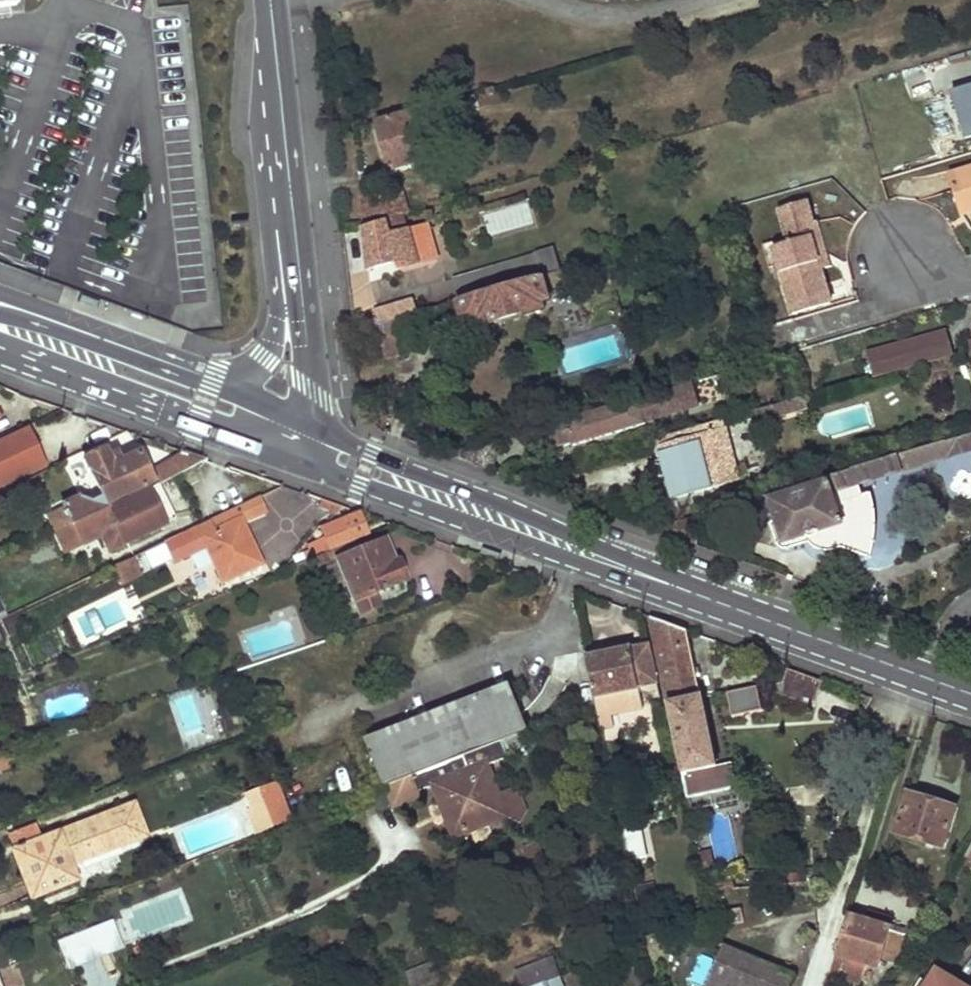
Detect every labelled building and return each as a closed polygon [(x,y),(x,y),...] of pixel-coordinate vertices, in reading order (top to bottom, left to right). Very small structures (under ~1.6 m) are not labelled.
[(952,94),(966,139),(970,138),(970,89),(952,94)] [(377,121),(389,170),(433,157),(420,109),(377,121)] [(957,202),(970,198),(970,169),(949,176),(957,202)] [(360,191),(364,228),(404,216),(409,215),(403,190),(376,198),(373,189),(360,191)] [(957,202),(961,215),(970,212),(970,198),(957,202)] [(364,229),(368,270),(397,262),(399,269),(436,258),(427,225),(408,231),(404,216),(364,228),(364,229)] [(783,232),(787,245),(811,238),(821,271),(828,269),(815,224),(783,232)] [(821,271),(811,238),(787,245),(773,248),(793,315),(830,304),(821,271)] [(555,250),(517,260),(524,284),(561,273),(555,250)] [(452,279),(459,303),(524,284),(517,260),(452,279)] [(544,308),(542,303),(549,300),(544,285),(550,283),(551,289),(566,284),(563,272),(561,273),(524,284),(459,303),(466,326),(478,322),(493,317),(495,324),(544,308)] [(373,311),(375,327),(393,322),(417,315),(412,300),(373,311)] [(493,317),(478,322),(480,328),(495,324),(493,317)] [(398,354),(393,322),(375,327),(378,360),(398,354)] [(951,357),(946,335),(923,341),(929,363),(951,357)] [(873,378),(929,363),(923,341),(867,356),(873,378)] [(679,387),(670,390),(677,413),(699,406),(692,383),(679,387)] [(572,444),(572,446),(645,424),(645,423),(677,413),(670,390),(527,431),(534,451),(550,447),(551,451),(572,444)] [(792,401),(795,412),(806,409),(803,398),(792,401)] [(792,401),(772,407),(775,418),(795,412),(792,401)] [(755,411),(758,423),(775,418),(772,407),(755,411)] [(738,482),(722,421),(658,440),(660,447),(657,448),(671,500),(738,482)] [(0,442),(0,487),(43,467),(26,430),(0,442)] [(869,559),(873,537),(873,511),(869,494),(861,496),(858,484),(948,456),(949,457),(970,450),(970,434),(851,468),(852,471),(825,478),(826,483),(772,501),(778,522),(785,544),(805,537),(808,543),(812,548),(825,544),(841,549),(869,559)] [(55,534),(144,493),(204,461),(205,459),(184,452),(147,473),(138,453),(119,462),(117,456),(112,454),(106,457),(102,450),(83,459),(100,497),(90,503),(78,498),(61,506),(63,510),(47,517),(55,534)] [(970,470),(970,451),(947,460),(953,477),(970,470)] [(144,493),(55,534),(63,552),(113,529),(121,545),(160,527),(144,493)] [(258,498),(163,543),(172,561),(173,563),(206,547),(223,583),(261,564),(241,523),(264,513),(258,498)] [(359,513),(325,527),(321,531),(324,537),(309,544),(311,549),(303,553),(307,560),(367,534),(359,513)] [(785,544),(778,522),(771,524),(778,546),(779,548),(781,550),(783,551),(785,551),(787,550),(808,543),(807,541),(805,537),(785,544)] [(329,564),(338,561),(360,614),(379,607),(373,593),(389,587),(392,596),(404,591),(400,583),(406,581),(398,561),(390,564),(381,542),(345,556),(341,547),(315,558),(318,567),(329,563),(329,564)] [(158,545),(166,564),(172,561),(163,543),(158,545)] [(836,552),(841,549),(825,544),(812,548),(816,550),(821,552),(826,553),(831,553),(836,552)] [(133,557),(112,567),(116,578),(139,568),(133,557)] [(389,587),(373,593),(379,607),(395,601),(392,596),(389,587)] [(650,618),(669,704),(702,697),(688,631),(650,618)] [(644,708),(640,688),(646,686),(649,699),(661,696),(650,645),(586,658),(601,730),(614,728),(611,715),(644,708)] [(780,664),(772,683),(783,681),(788,667),(780,664)] [(387,786),(501,743),(527,732),(509,685),(368,740),(387,786)] [(759,687),(727,692),(731,716),(763,711),(759,687)] [(669,704),(683,774),(706,769),(717,767),(702,697),(669,704)] [(395,807),(422,797),(420,792),(435,786),(455,836),(505,817),(520,824),(527,811),(517,787),(497,795),(486,767),(507,758),(501,743),(387,786),(395,807)] [(0,759),(0,771),(11,768),(8,757),(0,759)] [(706,769),(683,774),(687,788),(709,783),(706,769)] [(248,795),(254,811),(266,806),(275,830),(293,823),(277,784),(248,795)] [(387,786),(372,792),(380,813),(395,807),(387,786)] [(909,795),(897,833),(943,847),(956,810),(909,795)] [(133,805),(39,841),(15,850),(13,851),(31,898),(76,880),(70,865),(145,836),(133,805)] [(250,813),(259,836),(275,830),(266,806),(254,811),(250,813)] [(619,822),(627,863),(645,859),(636,818),(619,822)] [(33,827),(10,836),(15,850),(39,841),(33,827)] [(837,872),(829,873),(830,882),(838,881),(837,872)] [(721,912),(724,928),(744,924),(741,908),(721,912)] [(869,913),(866,922),(890,930),(891,927),(893,920),(869,913)] [(849,917),(830,975),(860,984),(867,964),(879,967),(881,960),(892,964),(895,957),(898,957),(906,932),(891,927),(890,930),(866,922),(849,917)] [(112,919),(62,940),(74,968),(124,948),(112,919)] [(707,985),(791,985),(795,975),(723,946),(707,985)] [(515,972),(520,985),(538,985),(560,977),(552,957),(515,972)] [(441,980),(434,962),(406,972),(411,985),(426,985),(441,980)] [(938,971),(933,980),(929,985),(962,985),(938,971)] [(920,985),(929,985),(933,980),(926,976),(920,985)]
